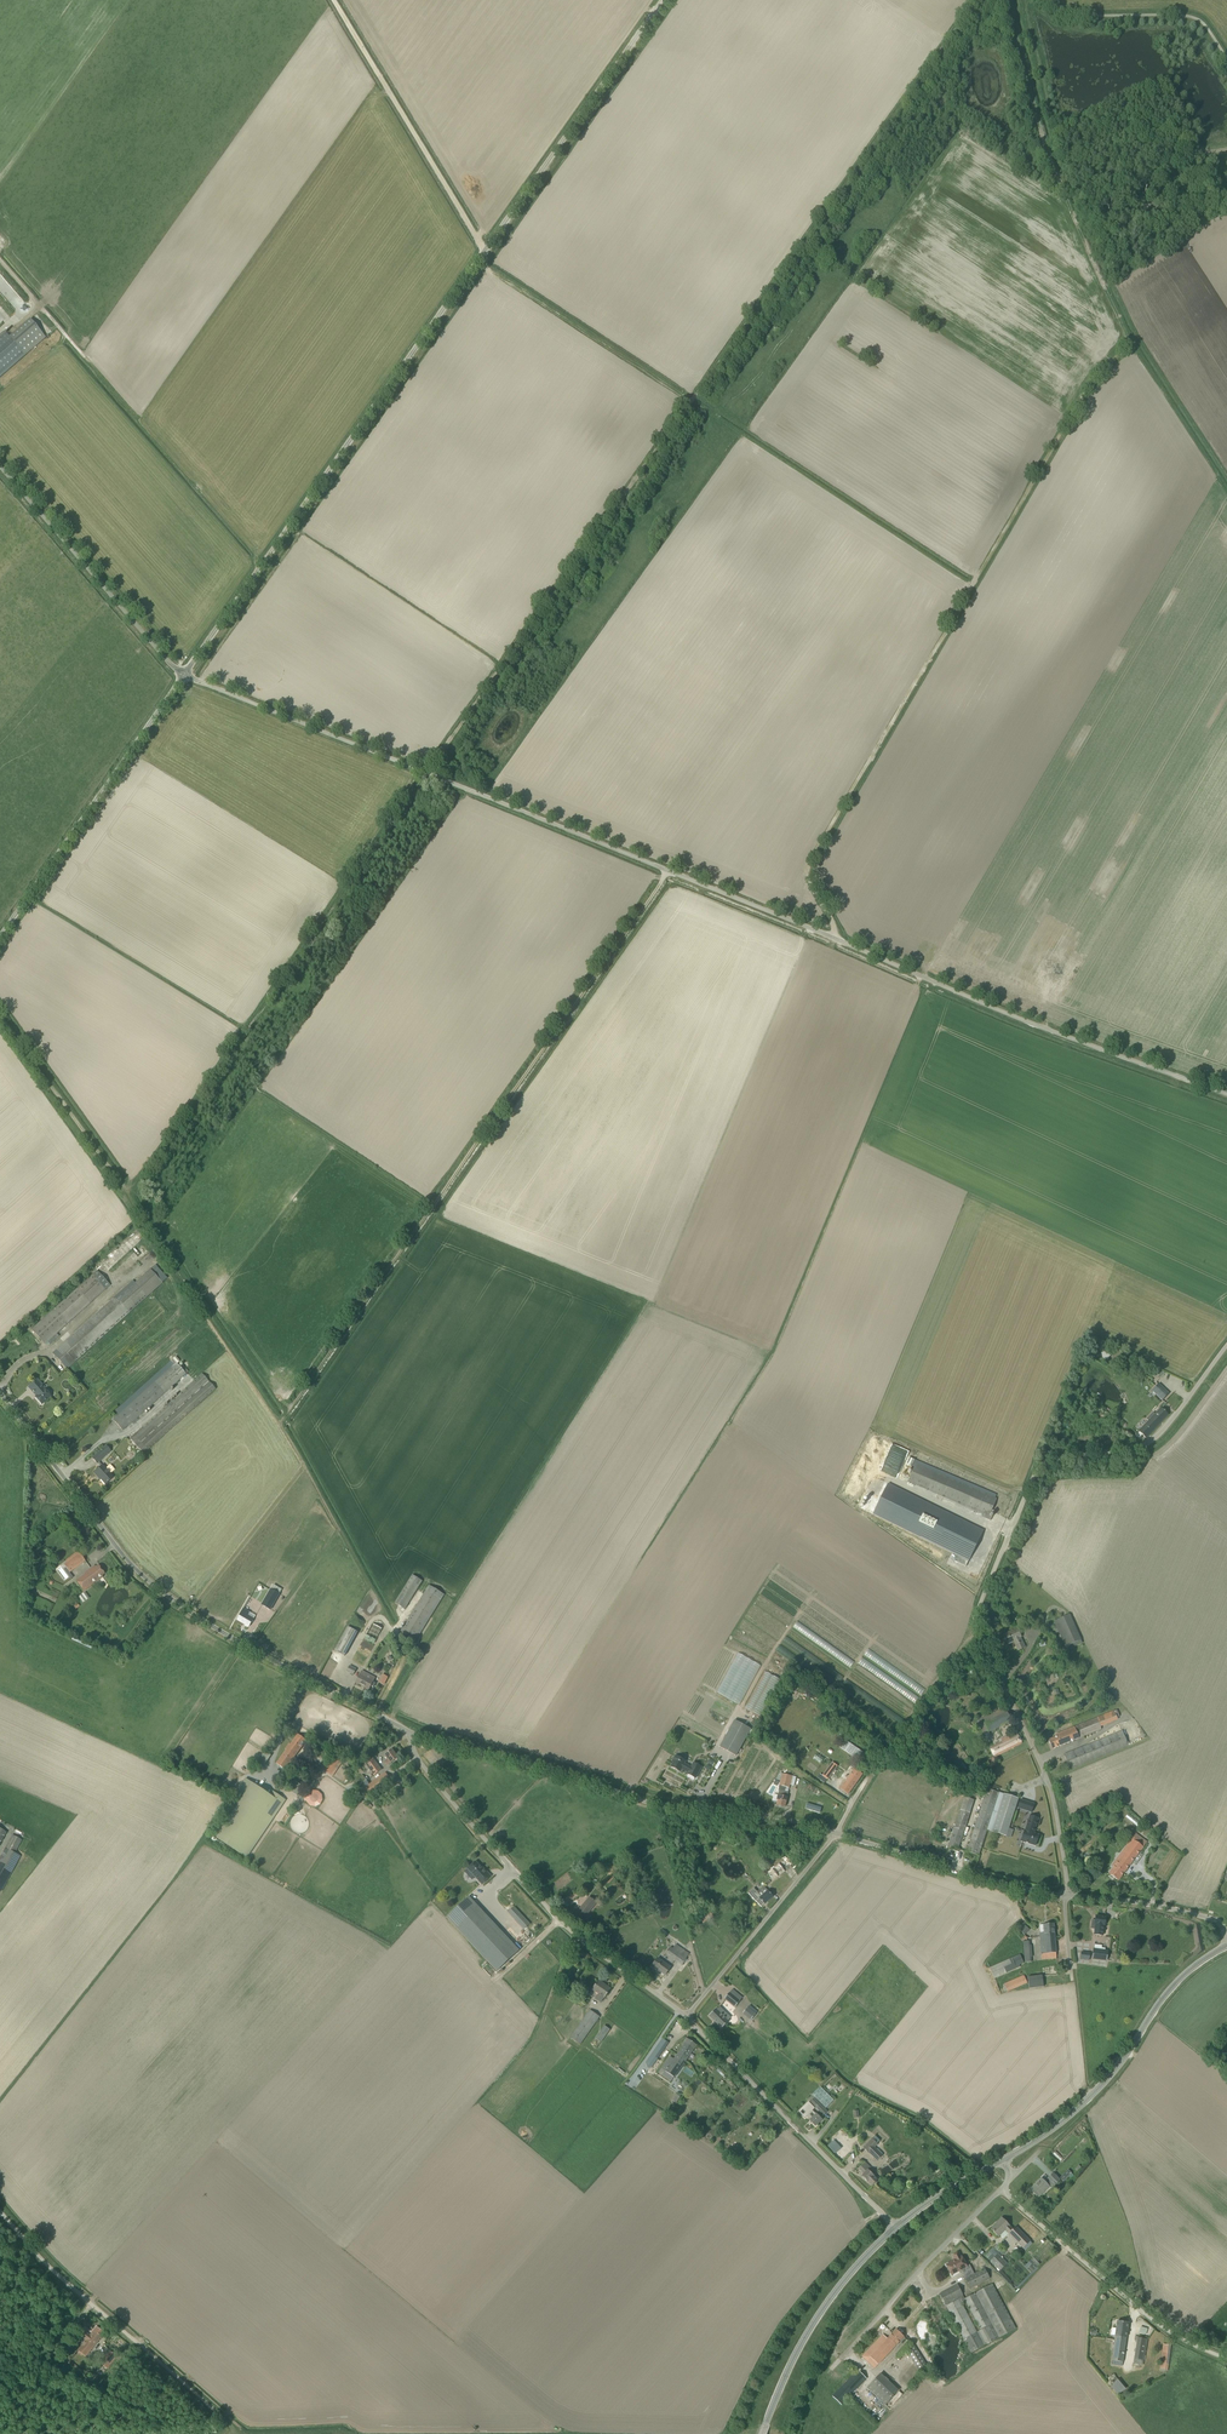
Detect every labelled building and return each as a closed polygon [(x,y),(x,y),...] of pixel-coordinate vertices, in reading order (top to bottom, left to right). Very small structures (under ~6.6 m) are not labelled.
[(45,338),(30,320),(9,338),(4,332),(0,335),(0,377),(45,338)] [(53,1353),(67,1369),(162,1283),(150,1269),(125,1292),(123,1290),(53,1353)] [(110,1286),(97,1271),(32,1330),(45,1344),(49,1340),(51,1343),(59,1336),(57,1333),(110,1286)] [(27,1322),(21,1328),(23,1330),(29,1324),(27,1322)] [(1124,1353),(1116,1348),(1107,1365),(1115,1369),(1124,1353)] [(1103,1350),(1100,1356),(1108,1360),(1111,1354),(1103,1350)] [(183,1371),(176,1363),(113,1420),(123,1431),(186,1374),(189,1371),(186,1369),(183,1371)] [(215,1388),(202,1374),(130,1439),(143,1454),(215,1388)] [(35,1397),(42,1404),(51,1396),(44,1389),(46,1388),(38,1379),(29,1387),(33,1392),(33,1391),(37,1396),(35,1397)] [(1169,1394),(1158,1384),(1152,1391),(1162,1401),(1169,1394)] [(1146,1439),(1168,1415),(1161,1408),(1153,1416),(1151,1415),(1147,1419),(1148,1421),(1138,1431),(1146,1439)] [(111,1451),(106,1446),(92,1458),(97,1463),(111,1451)] [(915,1464),(908,1481),(983,1514),(982,1517),(990,1520),(992,1517),(989,1516),(997,1499),(915,1464)] [(113,1478),(102,1465),(94,1473),(98,1478),(99,1477),(105,1484),(113,1478)] [(887,1484),(873,1515),(957,1556),(954,1561),(966,1567),(968,1561),(983,1531),(887,1484)] [(74,1557),(80,1564),(85,1561),(79,1553),(74,1557)] [(68,1562),(64,1565),(66,1568),(69,1572),(74,1569),(68,1562)] [(96,1567),(94,1566),(75,1580),(82,1590),(104,1574),(98,1565),(96,1567)] [(405,1609),(422,1581),(412,1575),(395,1603),(405,1609)] [(444,1594),(429,1585),(401,1631),(415,1641),(444,1594)] [(270,1610),(279,1594),(271,1589),(262,1605),(270,1610)] [(85,1593),(79,1597),(83,1602),(89,1598),(85,1593)] [(255,1615),(244,1609),(237,1620),(249,1627),(255,1615)] [(1078,1645),(1082,1643),(1069,1615),(1054,1622),(1058,1630),(1061,1629),(1068,1645),(1076,1642),(1078,1645)] [(374,1644),(382,1629),(373,1623),(352,1660),(363,1666),(374,1644)] [(335,1651),(344,1656),(358,1632),(348,1627),(335,1651)] [(1013,1641),(1020,1637),(1021,1637),(1017,1629),(1003,1635),(1007,1643),(1013,1640),(1013,1641)] [(1025,1647),(1020,1637),(1013,1641),(1018,1650),(1025,1647)] [(356,1669),(349,1666),(347,1671),(354,1675),(356,1669)] [(362,1671),(356,1683),(369,1690),(371,1686),(373,1688),(376,1683),(373,1682),(375,1678),(362,1671)] [(781,1680),(764,1672),(745,1708),(761,1717),(781,1680)] [(1052,1696),(1054,1696),(1055,1697),(1060,1695),(1058,1689),(1053,1690),(1053,1692),(1051,1693),(1052,1696)] [(1056,1734),(1057,1736),(1048,1740),(1052,1749),(1101,1729),(1100,1726),(1117,1719),(1114,1711),(1056,1734)] [(836,1721),(830,1716),(821,1728),(827,1732),(836,1721)] [(725,1750),(730,1753),(736,1756),(751,1729),(735,1720),(720,1747),(725,1750)] [(1128,1745),(1122,1731),(1064,1755),(1070,1769),(1128,1745)] [(294,1757),(306,1741),(298,1735),(291,1745),(289,1744),(285,1749),(287,1750),(277,1764),(285,1770),(290,1762),(292,1764),(296,1758),(294,1757)] [(1000,1739),(1002,1743),(990,1749),(994,1757),(1022,1743),(1018,1735),(1010,1739),(1008,1735),(1000,1739)] [(845,1739),(839,1747),(858,1760),(863,1752),(845,1739)] [(398,1758),(392,1750),(385,1755),(388,1759),(384,1762),(387,1766),(398,1758)] [(323,1770),(333,1776),(345,1758),(335,1752),(323,1770)] [(684,1764),(685,1761),(675,1756),(672,1762),(673,1762),(671,1767),(677,1770),(679,1771),(680,1772),(681,1769),(688,1773),(687,1774),(695,1778),(701,1767),(694,1763),(691,1767),(684,1764)] [(305,1758),(300,1764),(318,1776),(323,1769),(305,1758)] [(365,1764),(374,1775),(381,1770),(373,1758),(365,1764)] [(828,1779),(832,1774),(834,1775),(837,1772),(835,1770),(837,1766),(832,1762),(822,1775),(828,1779)] [(852,1772),(840,1789),(848,1794),(863,1774),(852,1766),(849,1770),(852,1772)] [(796,1777),(783,1774),(780,1773),(775,1779),(780,1781),(778,1790),(779,1790),(777,1800),(778,1800),(777,1805),(785,1807),(788,1792),(785,1791),(786,1787),(789,1788),(790,1785),(794,1786),(796,1777)] [(358,1788),(367,1781),(362,1774),(353,1781),(358,1788)] [(385,1774),(361,1791),(365,1797),(389,1780),(385,1774)] [(247,1858),(286,1800),(272,1791),(270,1794),(251,1782),(215,1836),(247,1858)] [(987,1830),(999,1793),(987,1789),(967,1852),(978,1856),(987,1830)] [(315,1795),(316,1796),(314,1799),(318,1803),(324,1796),(318,1791),(315,1795)] [(1006,1836),(1018,1799),(999,1793),(987,1830),(1006,1836)] [(974,1800),(965,1797),(948,1846),(958,1849),(974,1800)] [(1018,1807),(1031,1812),(1034,1804),(1021,1800),(1018,1807)] [(809,1804),(808,1809),(822,1813),(823,1808),(809,1804)] [(1025,1831),(1024,1831),(1021,1841),(1035,1846),(1039,1835),(1033,1833),(1038,1818),(1030,1816),(1025,1831)] [(1112,1865),(1114,1867),(1109,1874),(1118,1880),(1134,1859),(1139,1853),(1146,1842),(1136,1834),(1112,1865)] [(0,1857),(0,1892),(1,1892),(21,1856),(15,1853),(22,1840),(12,1835),(0,1857)] [(1139,1853),(1134,1859),(1138,1862),(1143,1856),(1139,1853)] [(491,1876),(483,1869),(475,1862),(468,1869),(482,1884),(491,1876)] [(779,1864),(767,1872),(773,1880),(785,1871),(779,1864)] [(618,1884),(614,1877),(604,1883),(608,1890),(618,1884)] [(768,1891),(761,1896),(754,1888),(748,1893),(756,1902),(761,1907),(762,1907),(761,1907),(764,1904),(765,1904),(773,1897),(768,1891)] [(469,1897),(447,1918),(496,1971),(519,1950),(469,1897)] [(596,1903),(589,1897),(575,1914),(574,1916),(570,1920),(578,1926),(596,1903)] [(560,1904),(565,1909),(574,1916),(575,1914),(574,1913),(567,1907),(569,1904),(564,1899),(560,1904)] [(560,1904),(556,1909),(561,1913),(565,1909),(560,1904)] [(524,1929),(530,1924),(514,1908),(509,1913),(524,1929)] [(713,1916),(709,1910),(699,1918),(703,1923),(713,1916)] [(1096,1916),(1095,1924),(1094,1935),(1102,1936),(1104,1925),(1105,1925),(1106,1917),(1096,1916)] [(1042,1959),(1056,1958),(1054,1923),(1043,1924),(1044,1932),(1039,1933),(1042,1959)] [(1024,1935),(1030,1929),(1024,1924),(1019,1930),(1023,1934),(1024,1935)] [(1031,1945),(1031,1940),(1023,1941),(1025,1962),(1031,1962),(1031,1957),(1033,1957),(1032,1945),(1031,1945)] [(686,1958),(689,1954),(676,1944),(673,1949),(670,1947),(665,1954),(682,1966),(687,1959),(686,1958)] [(1108,1951),(1093,1949),(1092,1959),(1107,1960),(1108,1951)] [(1020,1954),(1011,1958),(989,1967),(994,1978),(1020,1967),(1020,1965),(1024,1963),(1020,1954)] [(670,1968),(657,1958),(651,1966),(658,1971),(658,1970),(665,1975),(670,1968)] [(1027,1983),(1024,1975),(1004,1984),(1007,1992),(1027,1983)] [(1029,1989),(1043,1987),(1042,1975),(1028,1976),(1029,1989)] [(604,1998),(610,1989),(602,1984),(603,1984),(599,1980),(592,1989),(599,1994),(595,1999),(601,2003),(604,1998)] [(729,1992),(724,1999),(735,2007),(740,2001),(729,1992)] [(747,2008),(742,2013),(751,2020),(755,2014),(747,2008)] [(716,2009),(709,2016),(721,2029),(729,2021),(728,2020),(730,2018),(725,2012),(722,2015),(716,2009)] [(598,2019),(599,2017),(590,2010),(571,2038),(580,2044),(595,2022),(597,2023),(599,2020),(598,2019)] [(601,2042),(610,2030),(604,2025),(595,2038),(601,2042)] [(677,2055),(685,2061),(696,2045),(686,2038),(682,2044),(684,2045),(677,2055)] [(651,2054),(657,2059),(662,2052),(656,2047),(651,2054)] [(650,2069),(657,2059),(651,2054),(645,2062),(647,2064),(646,2066),(650,2069)] [(671,2081),(674,2077),(685,2061),(677,2055),(674,2059),(670,2057),(662,2069),(661,2069),(659,2073),(671,2081)] [(834,2100),(820,2086),(812,2094),(826,2108),(834,2100)] [(676,2103),(680,2097),(676,2094),(672,2100),(676,2103)] [(814,2098),(810,2102),(823,2115),(827,2112),(814,2098)] [(809,2103),(804,2109),(808,2113),(805,2115),(810,2120),(809,2120),(815,2126),(822,2120),(816,2114),(811,2110),(813,2108),(814,2109),(815,2108),(808,2102),(809,2103)] [(877,2160),(882,2155),(874,2147),(877,2144),(872,2139),(863,2148),(868,2153),(869,2152),(877,2160)] [(868,2182),(868,2181),(872,2185),(873,2184),(874,2184),(876,2182),(876,2181),(877,2180),(873,2176),(874,2176),(868,2170),(870,2167),(865,2163),(859,2169),(864,2174),(862,2176),(868,2182)] [(1068,2169),(1060,2178),(1063,2181),(1072,2173),(1068,2169)] [(1030,2190),(1038,2197),(1049,2186),(1052,2183),(1054,2185),(1060,2180),(1053,2173),(1048,2178),(1048,2179),(1045,2182),(1041,2179),(1030,2190)] [(1023,2248),(1030,2241),(1016,2226),(1013,2229),(1001,2218),(997,2222),(998,2223),(991,2230),(998,2237),(1000,2235),(1003,2239),(1009,2233),(1023,2248)] [(960,2270),(967,2267),(961,2257),(958,2252),(952,2255),(955,2260),(946,2265),(951,2275),(960,2270)] [(1000,2270),(1007,2264),(997,2254),(990,2261),(1000,2270)] [(974,2274),(965,2279),(970,2288),(973,2287),(989,2278),(984,2269),(974,2274)] [(956,2285),(940,2294),(971,2352),(1015,2328),(992,2284),(964,2299),(956,2285)] [(1111,2335),(1115,2335),(1111,2365),(1122,2366),(1128,2323),(1117,2321),(1116,2328),(1112,2328),(1111,2335)] [(1138,2333),(1145,2334),(1147,2328),(1139,2326),(1138,2333)] [(83,2354),(85,2356),(104,2332),(97,2327),(90,2335),(84,2330),(80,2335),(86,2340),(78,2350),(79,2352),(78,2353),(82,2356),(83,2354)] [(862,2356),(875,2368),(904,2337),(896,2329),(887,2339),(883,2334),(862,2356)] [(1134,2364),(1143,2365),(1147,2339),(1138,2338),(1134,2364)] [(1160,2370),(1167,2371),(1170,2345),(1163,2344),(1160,2370)] [(914,2345),(905,2350),(919,2372),(927,2367),(914,2345)] [(117,2356),(110,2351),(100,2363),(107,2369),(117,2356)] [(841,2405),(866,2378),(858,2370),(832,2396),(841,2405)] [(879,2372),(865,2387),(883,2404),(897,2390),(879,2372)] [(1118,2395),(1125,2388),(1116,2379),(1109,2385),(1118,2395)] [(897,2401),(910,2394),(908,2391),(896,2398),(897,2401)]
